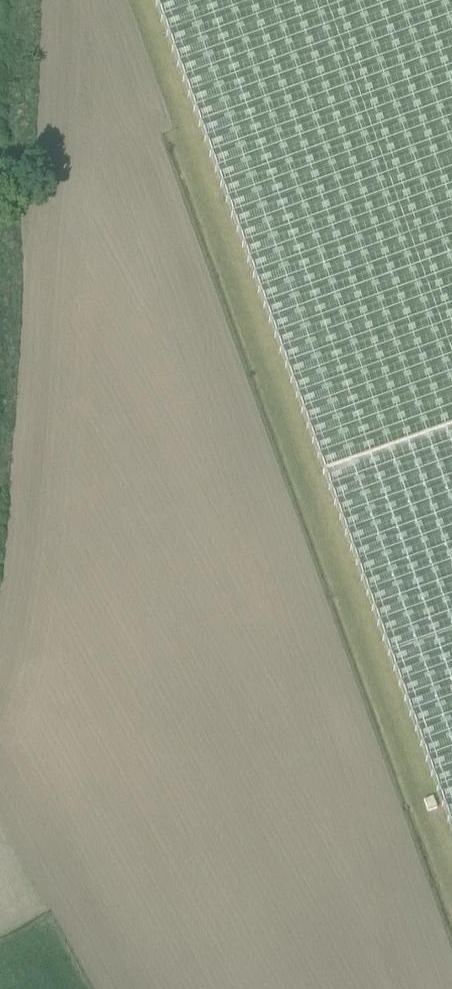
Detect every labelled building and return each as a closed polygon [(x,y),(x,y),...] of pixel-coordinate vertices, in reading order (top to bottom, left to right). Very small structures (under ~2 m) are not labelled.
[(451,836),(451,0),(154,0),(451,836)]
